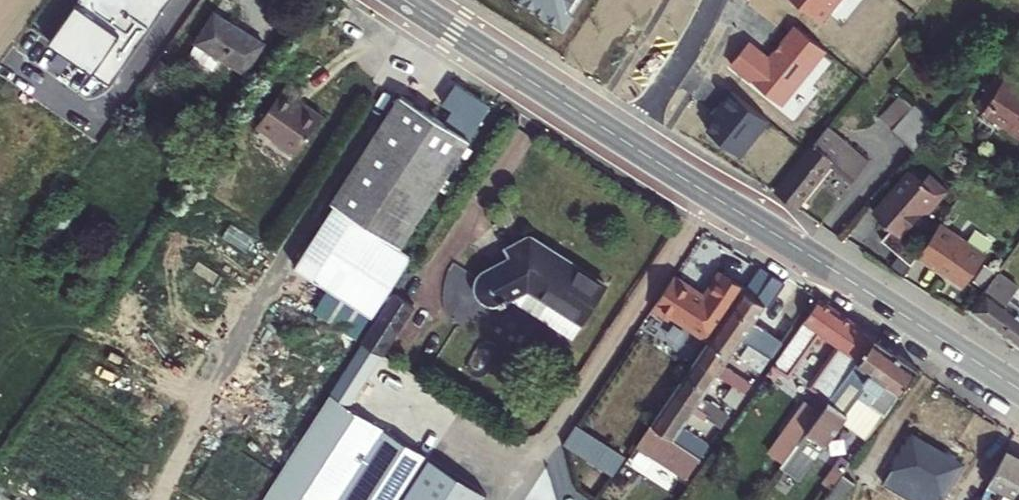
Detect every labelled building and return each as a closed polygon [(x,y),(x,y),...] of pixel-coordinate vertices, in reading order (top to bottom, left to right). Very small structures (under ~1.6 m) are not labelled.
[(50,41),(94,71),(111,83),(167,0),(78,0),(50,41)] [(564,15),(573,1),(570,0),(540,0),(564,15)] [(823,13),(833,0),(807,0),(823,13)] [(212,12),(185,52),(208,69),(217,57),(244,76),(264,47),(212,12)] [(750,33),(732,56),(782,96),(826,41),(796,17),(770,49),(750,33)] [(995,62),(972,97),(1005,119),(1006,124),(1016,131),(1018,130),(1018,78),(995,62)] [(883,104),(915,133),(936,109),(904,80),(883,104)] [(288,81),(259,124),(298,152),(326,114),(301,97),(304,91),(288,81)] [(727,97),(708,121),(741,147),(770,112),(733,82),(723,94),(727,97)] [(344,204),(299,265),(374,317),(415,252),(403,244),(477,137),(407,92),(338,199),(344,204)] [(812,125),(760,188),(782,205),(819,159),(839,175),(853,156),(812,125)] [(896,169),(860,212),(878,227),(867,238),(897,264),(902,256),(924,272),(928,268),(951,284),(972,252),(926,222),(907,249),(886,230),(910,201),(918,208),(935,188),(915,171),(908,179),(896,169)] [(531,240),(508,254),(515,259),(485,275),(478,283),(476,288),(476,294),(478,300),(483,304),(489,306),(497,307),(525,291),(579,326),(606,287),(531,240)] [(957,306),(1017,352),(1018,349),(1018,321),(993,301),(1004,285),(985,270),(957,306)] [(777,289),(750,272),(737,293),(712,277),(696,301),(689,296),(690,294),(671,282),(648,314),(666,326),(669,322),(703,345),(648,423),(695,455),(704,443),(683,427),(696,408),(718,423),(726,411),(704,396),(719,375),(726,380),(721,389),(735,398),(749,378),(728,361),(743,340),(750,345),(739,361),(754,371),(772,344),(750,328),(777,289)] [(396,294),(262,499),(486,499),(491,493),(351,401),(412,303),(396,294)] [(915,379),(808,309),(760,377),(776,390),(814,337),(837,354),(812,387),(820,392),(813,403),(808,400),(770,451),(785,464),(769,485),(789,499),(836,434),(861,451),(915,379)] [(883,471),(930,499),(939,499),(963,461),(910,429),(883,471)] [(1009,449),(992,481),(1018,497),(1018,455),(1009,449)] [(634,499),(657,499),(673,477),(657,467),(634,499)] [(824,499),(841,499),(850,488),(839,480),(824,499)]
